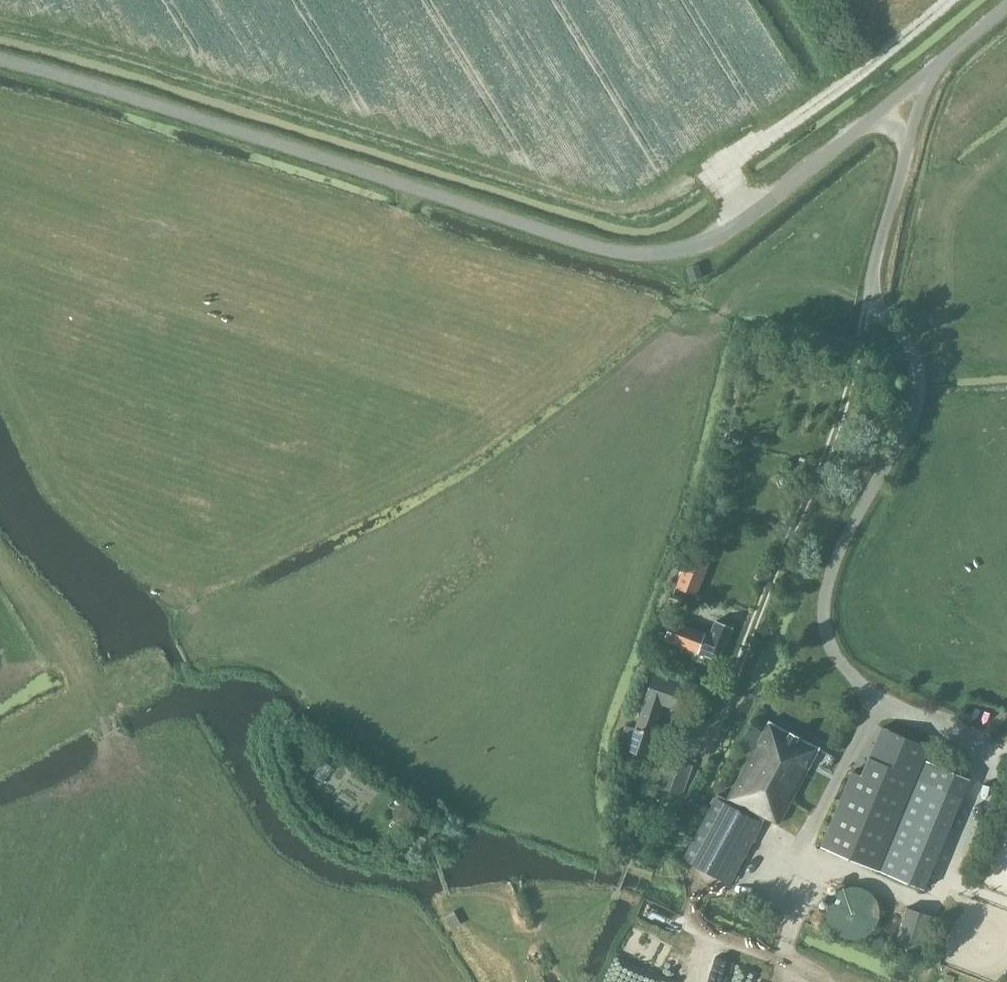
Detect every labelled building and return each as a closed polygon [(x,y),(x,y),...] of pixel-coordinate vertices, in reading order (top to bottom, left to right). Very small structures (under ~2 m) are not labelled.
[(692,280),(701,277),(698,265),(688,269),(692,280)] [(681,574),(675,588),(696,596),(702,582),(681,574)] [(672,594),(668,605),(678,610),(683,598),(672,594)] [(714,628),(716,621),(720,623),(725,608),(704,599),(695,621),(714,628)] [(717,622),(714,629),(710,639),(677,627),(671,644),(721,662),(734,628),(717,622)] [(679,711),(687,687),(653,676),(636,730),(626,727),(621,742),(631,746),(629,751),(646,757),(663,706),(679,711)] [(754,752),(751,758),(728,801),(718,796),(684,862),(730,887),(766,819),(779,826),(820,750),(769,723),(763,734),(751,727),(741,745),(754,752)] [(853,772),(822,846),(879,870),(925,760),(929,748),(891,732),(884,748),(892,752),(886,764),(869,757),(862,775),(853,772)] [(657,787),(682,796),(693,765),(668,756),(657,787)] [(879,870),(925,889),(970,779),(925,760),(879,870)] [(397,831),(404,820),(399,818),(385,840),(394,846),(401,835),(397,831)] [(845,937),(848,938),(853,939),(858,939),(862,938),(867,936),(871,933),(874,930),(877,926),(879,921),(880,917),(881,912),(880,907),(878,902),(876,898),(873,894),(869,891),(865,888),(861,887),(856,886),(851,886),(847,887),(842,888),(838,891),(835,894),(832,897),(829,902),(828,906),(827,911),(827,916),(828,920),(830,925),(833,929),(836,932),(840,935),(845,937)] [(937,921),(889,901),(873,938),(922,958),(937,921)]
